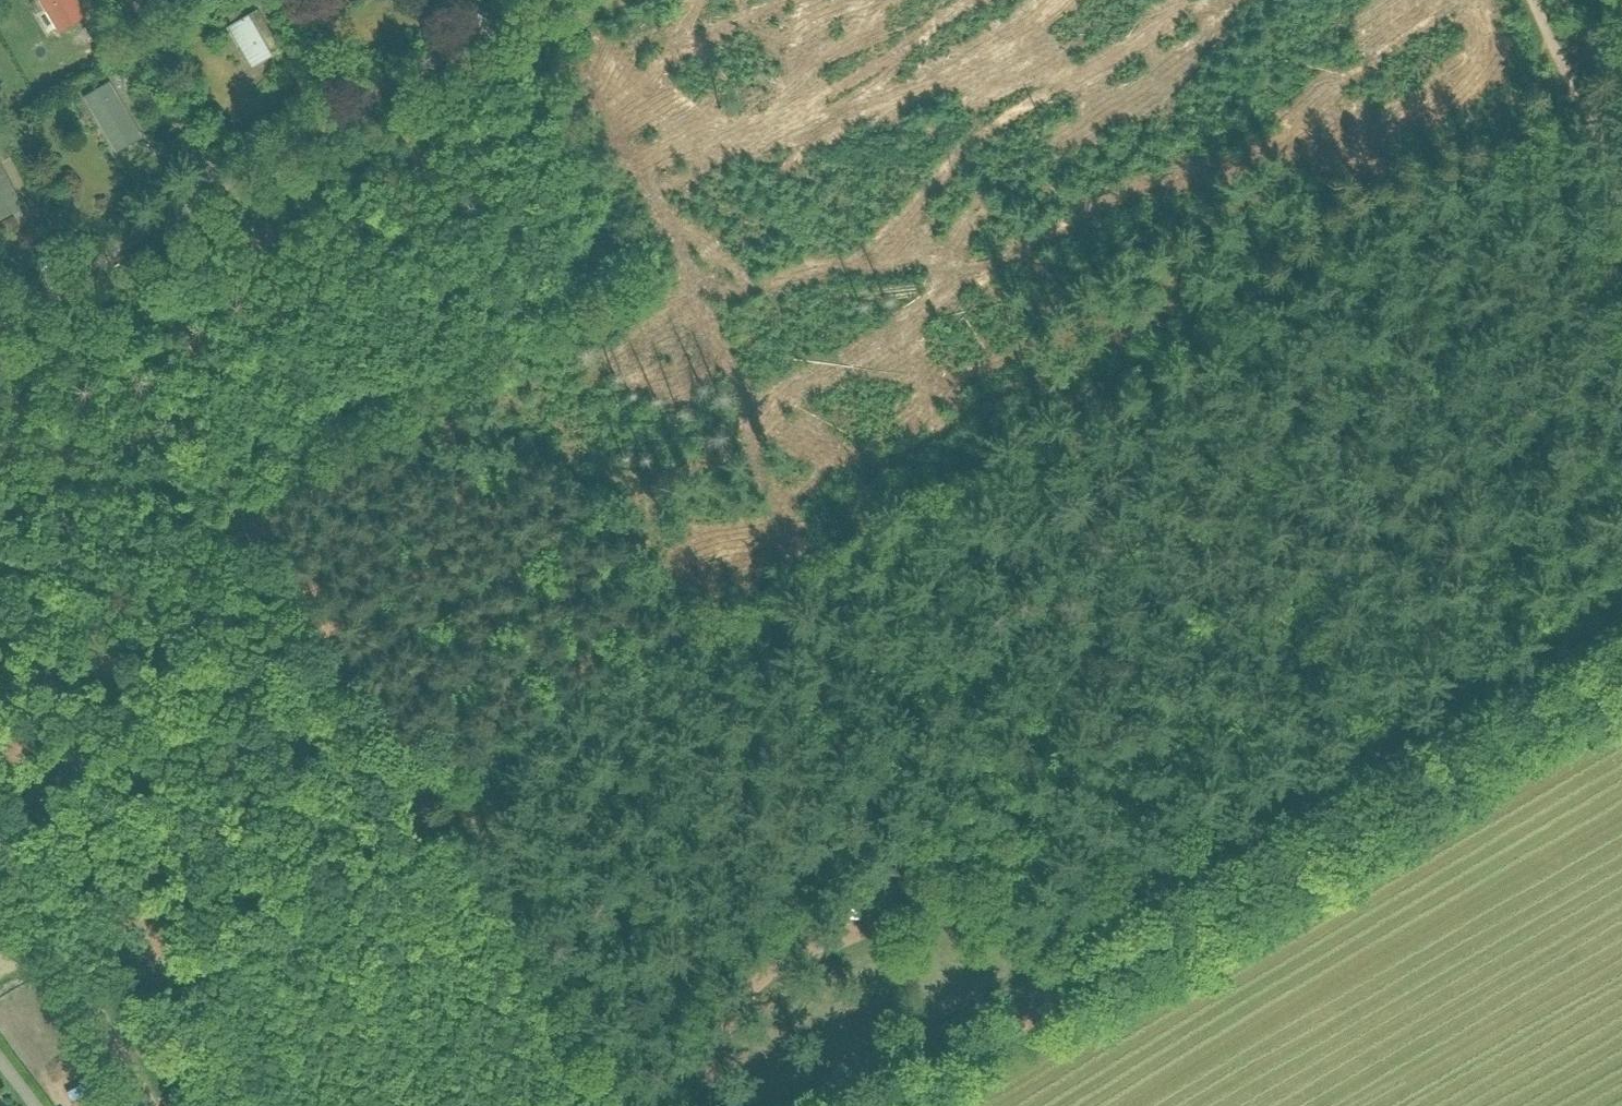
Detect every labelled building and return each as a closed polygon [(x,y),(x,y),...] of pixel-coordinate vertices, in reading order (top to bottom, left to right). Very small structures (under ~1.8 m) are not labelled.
[(86,18),(75,0),(42,0),(61,32),(86,18)] [(253,70),(283,52),(259,12),(229,30),(253,70)] [(118,151),(142,137),(109,83),(86,97),(94,110),(118,151)] [(24,207),(0,164),(0,220),(24,207)]
